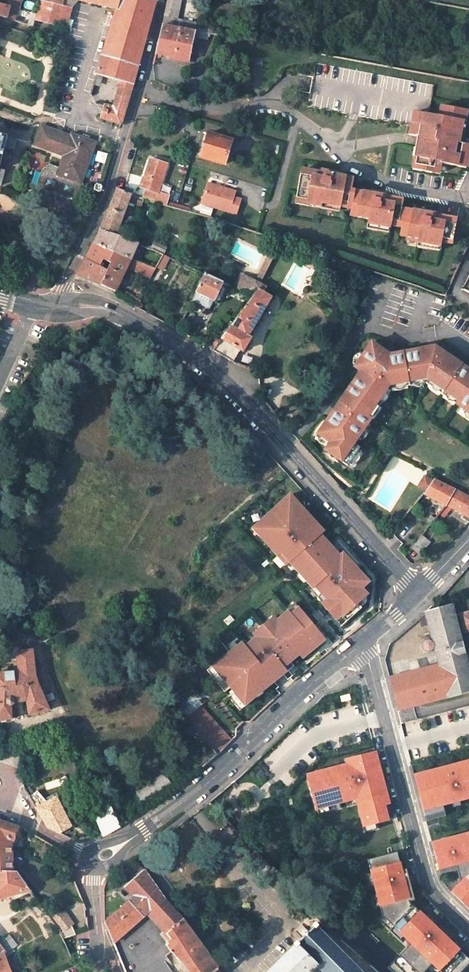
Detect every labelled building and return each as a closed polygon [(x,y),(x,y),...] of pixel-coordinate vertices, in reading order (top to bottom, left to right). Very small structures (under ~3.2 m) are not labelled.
[(67,27),(71,12),(61,9),(62,6),(64,0),(41,0),(36,19),(67,27)] [(71,8),(78,0),(64,0),(62,6),(61,9),(71,12),(71,8)] [(118,8),(109,36),(102,55),(138,66),(156,0),(82,0),(118,8)] [(181,0),(167,0),(164,17),(177,19),(181,0)] [(10,6),(0,3),(0,16),(13,20),(16,7),(10,6)] [(177,19),(164,17),(163,25),(195,32),(196,30),(197,23),(177,19)] [(194,36),(195,32),(163,25),(156,53),(190,60),(194,36)] [(208,39),(210,33),(196,30),(195,32),(194,36),(208,39)] [(102,55),(96,74),(121,81),(113,108),(105,106),(102,118),(122,123),(138,66),(102,55)] [(316,63),(309,106),(354,114),(411,125),(413,112),(428,115),(434,85),(316,63)] [(217,82),(220,93),(228,91),(226,80),(217,82)] [(412,167),(433,172),(433,169),(440,170),(441,163),(467,167),(468,156),(468,146),(462,145),(457,144),(462,121),(465,122),(467,112),(440,106),(438,117),(428,115),(413,112),(411,125),(409,134),(417,135),(422,136),(419,158),(414,157),(412,167)] [(467,122),(465,122),(462,121),(457,144),(462,145),(467,122)] [(82,183),(97,142),(72,134),(71,136),(42,126),(35,145),(59,154),(60,149),(67,151),(65,156),(61,164),(66,166),(63,173),(50,169),(49,171),(47,171),(46,171),(43,172),(41,174),(38,178),(37,182),(38,185),(39,189),(39,190),(42,191),(41,194),(44,195),(38,214),(66,224),(74,201),(71,200),(74,197),(77,193),(79,188),(79,182),(82,183)] [(208,133),(201,157),(225,164),(232,140),(208,133)] [(4,146),(15,149),(17,140),(0,135),(0,161),(4,146)] [(413,157),(414,157),(419,158),(422,136),(417,135),(413,157)] [(167,164),(151,159),(143,183),(142,182),(140,186),(146,188),(142,198),(166,204),(169,196),(158,193),(167,164)] [(321,172),(301,169),(295,198),(306,199),(306,203),(322,206),(322,203),(341,206),(350,208),(349,215),(368,219),(367,223),(390,228),(390,224),(401,227),(399,236),(407,237),(418,239),(418,241),(440,246),(441,241),(451,242),(456,219),(436,215),(421,212),(402,209),(404,199),(386,196),(371,193),(351,189),(354,178),(337,175),(321,172)] [(103,186),(96,183),(95,189),(91,192),(90,196),(98,199),(103,186)] [(237,215),(241,200),(234,198),(236,192),(208,183),(202,204),(237,215)] [(116,236),(131,194),(117,189),(108,213),(101,230),(116,236)] [(322,206),(321,208),(339,211),(341,206),(322,203),(322,206)] [(367,223),(366,228),(388,232),(390,228),(367,223)] [(131,259),(137,244),(116,236),(101,230),(98,236),(95,243),(116,253),(131,259)] [(265,273),(282,241),(276,239),(260,271),(265,273)] [(154,241),(151,249),(163,254),(164,255),(167,248),(154,241)] [(417,242),(416,246),(439,250),(440,246),(418,241),(417,242)] [(104,260),(111,263),(116,253),(95,243),(90,252),(86,259),(101,267),(104,260)] [(128,266),(131,259),(116,253),(111,263),(108,271),(101,284),(115,290),(116,290),(128,266)] [(164,255),(163,254),(157,266),(163,269),(169,257),(164,255)] [(86,259),(78,274),(89,279),(101,284),(108,271),(101,267),(86,259)] [(139,263),(131,259),(128,266),(135,270),(139,263)] [(343,261),(341,266),(356,271),(358,266),(343,261)] [(152,276),(155,269),(139,263),(135,270),(143,273),(144,272),(152,276)] [(259,284),(265,273),(260,271),(255,282),(259,284)] [(215,298),(219,300),(224,289),(223,288),(225,284),(205,274),(196,292),(214,300),(215,298)] [(259,284),(255,282),(241,275),(235,288),(252,296),(257,289),(259,284)] [(461,290),(464,292),(464,291),(468,293),(468,276),(463,288),(462,287),(461,290)] [(232,362),(240,349),(243,350),(250,338),(247,336),(271,298),(262,293),(265,287),(259,284),(257,289),(252,296),(219,341),(215,346),(213,349),(232,362)] [(134,297),(126,292),(122,298),(131,303),(134,297)] [(140,301),(134,297),(131,303),(137,307),(140,301)] [(374,343),(356,368),(362,372),(318,434),(331,443),(329,446),(325,450),(347,466),(349,465),(359,451),(360,449),(354,444),(358,439),(365,429),(371,421),(367,419),(378,403),(388,390),(391,386),(426,380),(430,382),(445,393),(461,404),(459,408),(466,413),(468,415),(468,371),(440,350),(436,356),(428,350),(392,356),(374,343)] [(428,385),(430,382),(426,380),(391,386),(388,390),(391,392),(393,390),(394,390),(395,391),(397,392),(401,393),(403,392),(404,391),(406,390),(406,388),(414,387),(415,388),(417,389),(419,389),(421,389),(423,389),(425,387),(427,385),(428,385)] [(443,396),(445,393),(430,382),(428,385),(432,389),(436,391),(440,394),(443,396)] [(391,392),(388,390),(378,403),(367,419),(371,421),(374,417),(376,417),(378,415),(379,413),(379,410),(384,403),(385,403),(387,402),(388,400),(389,398),(389,396),(391,392)] [(459,408),(461,404),(445,393),(443,396),(447,399),(447,401),(449,404),(452,405),(455,405),(459,408)] [(365,429),(358,439),(361,442),(362,441),(364,440),(366,439),(367,437),(367,436),(368,434),(367,432),(368,431),(365,429)] [(329,446),(331,443),(318,434),(316,437),(318,439),(319,441),(321,443),(323,445),(326,444),(329,446)] [(359,451),(349,465),(352,467),(354,464),(357,463),(358,462),(359,461),(360,458),(360,456),(362,453),(359,451)] [(426,491),(432,482),(425,477),(418,486),(426,491)] [(424,494),(446,506),(447,504),(454,490),(434,479),(432,482),(426,491),(424,494)] [(467,517),(464,520),(468,523),(468,521),(468,498),(454,490),(447,504),(464,515),(467,517)] [(361,587),(369,580),(350,560),(347,563),(340,556),(321,534),(312,524),(315,521),(291,494),(284,500),(288,505),(276,515),(273,511),(267,516),(270,520),(262,528),(266,532),(262,536),(279,555),(283,552),(291,561),(314,587),(317,585),(329,598),(324,603),(322,604),(335,618),(341,614),(347,620),(361,607),(357,603),(367,594),(361,587)] [(288,505),(284,500),(273,511),(276,515),(288,505)] [(435,519),(431,515),(427,520),(431,524),(435,519)] [(270,520),(267,516),(254,528),(262,536),(266,532),(262,528),(270,520)] [(312,524),(321,534),(324,531),(315,521),(312,524)] [(411,548),(419,554),(434,536),(426,530),(411,548)] [(283,552),(279,555),(287,564),(291,561),(283,552)] [(347,563),(350,560),(344,553),(340,556),(347,563)] [(317,585),(314,587),(312,590),(324,603),(329,598),(317,585)] [(290,614),(298,607),(294,602),(286,609),(287,611),(290,614)] [(468,690),(468,672),(451,606),(426,613),(429,624),(433,642),(434,644),(434,646),(439,666),(390,678),(398,709),(468,690)] [(324,639),(298,607),(290,614),(287,611),(275,621),(276,622),(258,636),(257,636),(245,645),(242,641),(207,670),(218,682),(224,678),(234,691),(239,687),(245,695),(250,692),(253,696),(274,680),(270,676),(290,660),(299,653),(308,645),(312,649),(324,639)] [(459,615),(463,632),(468,630),(468,612),(459,615)] [(422,626),(429,624),(426,613),(420,618),(422,626)] [(341,614),(335,618),(341,625),(347,620),(341,614)] [(276,622),(275,621),(272,617),(254,631),(257,636),(258,636),(276,622)] [(430,640),(429,640),(427,640),(425,640),(424,641),(423,643),(422,645),(423,648),(424,649),(425,650),(427,651),(429,651),(430,650),(432,649),(433,648),(434,646),(434,644),(433,642),(430,640)] [(308,645),(299,653),(302,657),(312,649),(308,645)] [(11,718),(11,706),(16,702),(15,701),(27,699),(29,713),(48,710),(37,682),(33,651),(17,653),(20,671),(0,673),(0,719),(11,718)] [(270,676),(274,680),(293,664),(290,660),(270,676)] [(239,687),(234,691),(245,704),(253,696),(250,692),(245,695),(239,687)] [(202,704),(194,693),(177,707),(186,717),(201,704),(202,704)] [(231,740),(201,704),(186,717),(217,754),(225,747),(231,740)] [(371,753),(377,777),(382,775),(376,752),(371,753)] [(363,827),(388,821),(388,819),(385,806),(389,805),(382,775),(377,777),(371,753),(345,759),(347,764),(306,775),(315,810),(318,809),(339,803),(356,799),(357,804),(363,827)] [(420,781),(416,782),(425,816),(444,811),(442,805),(451,802),(459,800),(468,798),(468,760),(452,765),(452,767),(445,769),(444,767),(418,773),(420,781)] [(165,773),(137,792),(145,804),(174,785),(165,773)] [(62,833),(71,827),(56,797),(47,802),(37,791),(29,797),(48,826),(62,833)] [(341,808),(339,803),(318,809),(319,814),(341,808)] [(109,804),(94,812),(100,827),(96,829),(99,835),(102,835),(119,826),(109,804)] [(393,817),(389,805),(385,806),(388,819),(393,817)] [(444,811),(425,816),(426,821),(445,816),(444,811)] [(0,821),(0,846),(12,847),(11,839),(14,840),(18,827),(7,823),(0,821)] [(432,843),(440,874),(457,869),(460,882),(451,892),(468,909),(468,833),(432,843)] [(13,871),(12,847),(0,846),(0,871),(13,871)] [(387,968),(392,971),(424,971),(426,970),(432,963),(441,971),(461,971),(468,963),(468,959),(460,950),(451,941),(454,938),(439,924),(436,927),(410,903),(410,902),(415,900),(406,869),(402,870),(397,852),(368,860),(371,873),(375,887),(377,895),(380,906),(383,916),(411,943),(387,968)] [(62,864),(66,873),(71,871),(67,863),(62,864)] [(11,893),(30,889),(17,871),(13,871),(0,871),(0,897),(11,893)] [(149,911),(166,930),(162,933),(168,941),(168,946),(181,961),(183,960),(191,971),(219,971),(181,920),(182,920),(166,902),(144,871),(125,887),(133,897),(105,921),(113,943),(145,914),(149,911)] [(370,888),(375,887),(371,873),(367,874),(370,888)] [(46,899),(38,887),(31,891),(40,903),(46,899)] [(64,910),(53,917),(66,939),(77,932),(64,910)] [(145,914),(162,933),(166,930),(149,911),(145,914)] [(408,947),(411,943),(383,916),(379,920),(408,947)] [(428,920),(436,927),(439,924),(431,916),(428,920)] [(315,968),(316,969),(318,968),(322,971),(362,971),(359,969),(360,968),(359,967),(358,968),(349,959),(338,949),(329,939),(331,938),(329,936),(327,938),(317,927),(318,926),(315,923),(312,926),(313,927),(298,942),(297,941),(293,944),(295,946),(268,971),(311,971),(315,968)] [(7,952),(10,955),(14,952),(12,948),(17,944),(9,934),(0,941),(0,943),(7,952)] [(454,938),(451,941),(460,950),(463,946),(454,938)] [(338,949),(349,959),(356,952),(345,942),(338,949)] [(6,958),(10,955),(7,952),(0,959),(0,971),(12,971),(6,958)] [(432,963),(426,970),(428,971),(431,971),(433,970),(434,971),(441,971),(432,963)]
